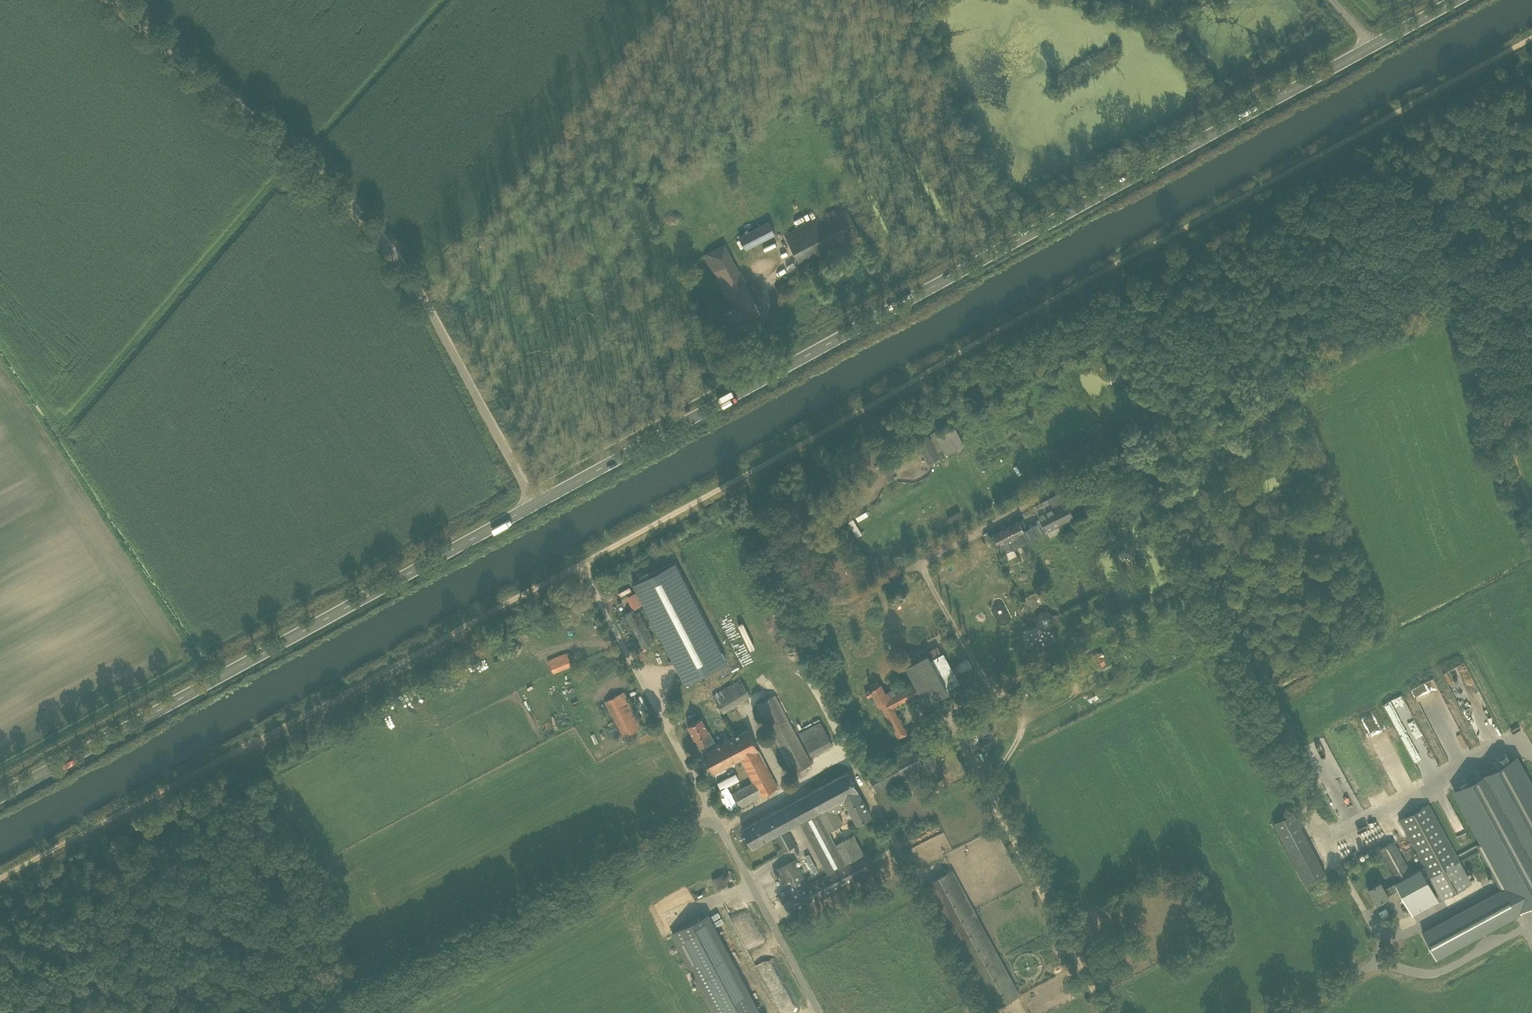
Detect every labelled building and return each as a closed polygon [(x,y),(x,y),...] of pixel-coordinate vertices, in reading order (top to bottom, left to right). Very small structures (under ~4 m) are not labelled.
[(210,25),(224,9),(218,3),(203,19),(210,25)] [(844,203),(784,234),(802,269),(862,238),(844,203)] [(769,220),(739,236),(746,250),(776,234),(769,220)] [(736,307),(719,317),(727,333),(746,322),(746,321),(760,313),(724,244),(704,255),(728,299),(731,298),(736,307)] [(789,278),(774,286),(779,295),(794,287),(789,278)] [(936,437),(946,455),(964,445),(955,427),(936,437)] [(940,458),(927,435),(918,440),(930,463),(940,458)] [(1003,554),(1013,549),(1013,548),(1074,516),(1061,490),(1033,504),(1041,520),(1023,529),(1019,521),(993,534),(1003,554)] [(1082,490),(1065,498),(1074,515),(1091,507),(1082,490)] [(948,521),(960,515),(958,510),(946,516),(948,521)] [(727,662),(675,561),(633,583),(644,603),(661,637),(685,683),(727,662)] [(627,596),(633,609),(637,607),(644,603),(637,590),(627,596)] [(643,647),(655,640),(637,607),(633,609),(625,613),(643,647)] [(1053,614),(1047,609),(1040,610),(1035,615),(1036,623),(1041,627),(1049,627),(1054,621),(1059,621),(1058,613),(1053,614)] [(882,706),(899,738),(908,734),(893,707),(906,700),(907,702),(912,700),(916,708),(947,691),(949,695),(960,689),(957,683),(959,682),(943,653),(942,654),(937,646),(926,652),(927,654),(906,666),(916,683),(896,694),(894,691),(889,694),(888,691),(885,693),(883,689),(884,688),(883,688),(881,684),(881,683),(879,684),(877,681),(870,685),(871,688),(869,689),(870,690),(865,692),(868,697),(873,695),(875,699),(875,700),(878,704),(877,704),(878,705),(878,704),(880,707),(882,706)] [(549,661),(553,672),(572,664),(567,653),(549,661)] [(1104,664),(1103,662),(1098,653),(1077,664),(1082,675),(1104,664)] [(742,681),(714,698),(723,713),(751,696),(742,681)] [(606,701),(625,736),(642,727),(623,691),(606,701)] [(799,732),(800,733),(796,735),(775,695),(757,704),(794,773),(811,763),(799,739),(802,737),(811,754),(832,743),(821,721),(799,732)] [(955,720),(967,742),(972,750),(981,745),(978,738),(966,714),(955,720)] [(734,736),(716,745),(702,718),(688,725),(695,739),(696,739),(703,752),(703,753),(713,773),(741,758),(741,759),(745,756),(734,736)] [(747,729),(734,736),(745,756),(741,759),(753,782),(733,793),(740,806),(778,786),(747,729)] [(877,788),(885,784),(923,763),(915,749),(869,774),(877,788)] [(1504,753),(1496,756),(1497,761),(1505,758),(1504,753)] [(944,777),(931,754),(922,759),(935,782),(944,777)] [(1423,933),(1435,957),(1531,904),(1531,789),(1515,757),(1454,790),(1482,841),(1477,844),(1501,890),(1423,933)] [(799,821),(828,873),(864,853),(854,835),(850,837),(837,812),(848,806),(857,823),(871,816),(847,771),(742,827),(752,847),(774,835),(783,852),(797,844),(788,827),(799,821)] [(1427,872),(1424,874),(1420,868),(1411,873),(1394,840),(1378,849),(1396,881),(1395,882),(1383,888),(1380,882),(1368,888),(1376,903),(1388,896),(1387,896),(1399,889),(1413,914),(1471,883),(1428,804),(1399,820),(1427,872)] [(1326,873),(1307,839),(1293,812),(1274,822),(1288,849),(1306,884),(1326,873)] [(794,858),(785,863),(776,868),(798,911),(877,870),(868,852),(807,884),(794,858)] [(1020,995),(952,870),(927,883),(995,1008),(1020,995)] [(723,873),(714,878),(720,888),(729,884),(723,873)] [(706,914),(673,932),(716,1012),(759,1012),(706,914)]
